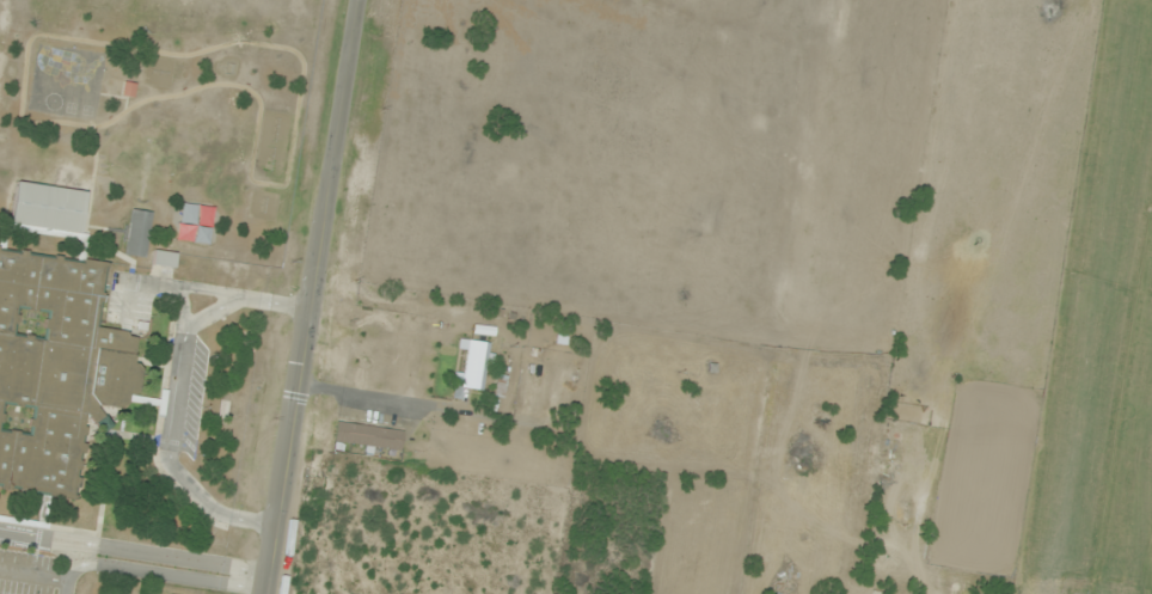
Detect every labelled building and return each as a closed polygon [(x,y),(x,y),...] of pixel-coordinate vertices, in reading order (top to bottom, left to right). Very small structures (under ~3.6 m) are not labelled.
[(60,78),(80,82),(82,72),(93,74),(96,58),(63,52),(60,66),(62,67),(60,78)] [(85,193),(16,183),(10,230),(79,239),(85,193)] [(125,256),(147,258),(150,213),(129,211),(125,256)] [(79,499),(90,406),(125,410),(126,399),(133,400),(141,335),(98,330),(106,264),(0,251),(0,489),(79,499)] [(152,266),(174,268),(175,253),(153,252),(152,266)] [(484,391),(490,345),(468,342),(462,388),(484,391)] [(522,357),(513,356),(509,378),(498,376),(494,396),(515,400),(522,357)] [(550,363),(540,361),(534,399),(544,401),(550,363)] [(557,402),(568,405),(575,374),(565,372),(557,402)] [(333,442),(401,452),(404,431),(336,422),(333,442)] [(792,583),(777,583),(777,593),(792,593),(792,583)]
